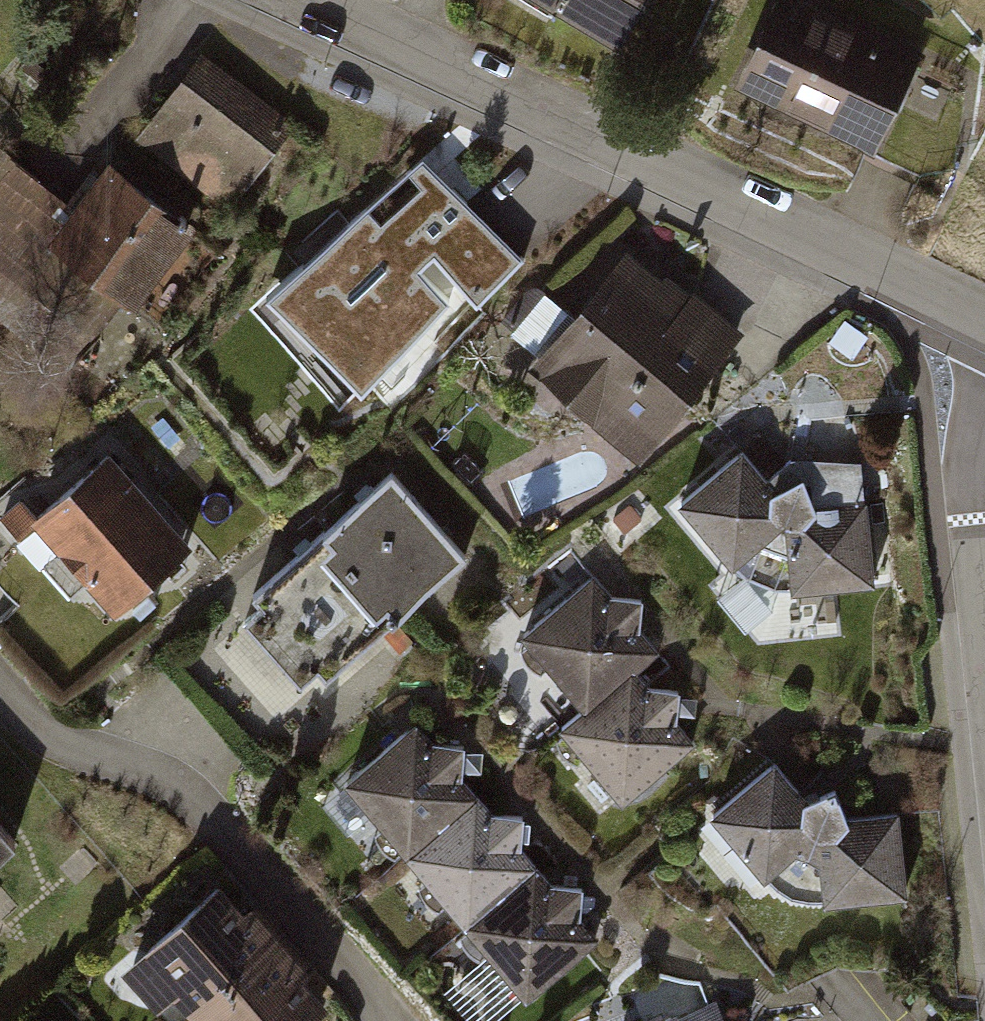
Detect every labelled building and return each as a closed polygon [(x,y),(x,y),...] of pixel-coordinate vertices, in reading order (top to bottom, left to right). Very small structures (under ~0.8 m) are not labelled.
[(628,44),(653,0),(549,0),(628,44)] [(795,0),(785,0),(745,83),(888,151),(909,106),(945,123),(965,81),(795,0)] [(293,124),(197,52),(132,137),(229,209),(293,124)] [(73,205),(7,151),(0,159),(0,315),(17,330),(74,266),(43,241),(73,205)] [(193,228),(108,161),(73,205),(43,241),(74,266),(128,309),(193,228)] [(522,259),(418,162),(249,317),(337,409),(375,373),(388,390),(474,302),(480,307),(522,259)] [(657,279),(625,252),(571,316),(544,294),(509,335),(537,358),(530,367),(634,455),(739,332),(693,294),(690,297),(662,274),(657,279)] [(775,487),(740,449),(673,501),(730,568),(733,566),(745,576),(775,588),(790,588),(791,592),(875,580),(866,500),(815,502),(804,476),(775,487)] [(195,550),(110,452),(29,522),(114,620),(195,550)] [(459,554),(390,476),(254,595),(263,606),(245,622),(296,680),(318,660),(327,670),(459,554)] [(592,572),(515,636),(580,710),(557,727),(623,806),(698,744),(677,720),(680,691),(649,687),(637,672),(659,652),(639,629),(639,599),(612,598),(592,572)] [(447,761),(415,725),(344,786),(530,1001),(602,939),(568,900),(507,830),(447,761)] [(810,802),(771,760),(704,813),(763,880),(767,877),(777,887),(791,896),(808,899),(822,899),(823,906),(906,895),(898,814),(847,817),(836,792),(810,802)] [(0,847),(0,864),(8,857),(0,847)] [(214,890),(121,974),(163,1020),(314,1020),(324,1012),(214,890)] [(715,1002),(676,1018),(673,1011),(649,1020),(723,1020),(715,1002)]
